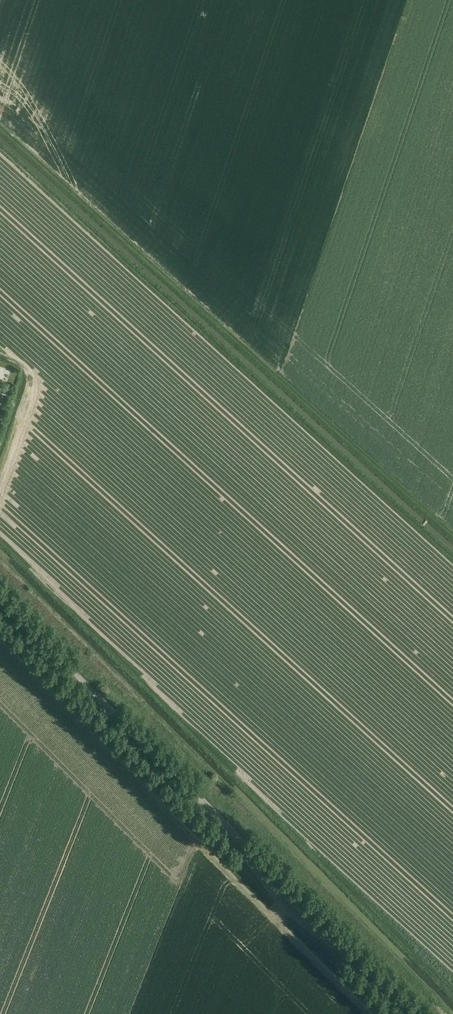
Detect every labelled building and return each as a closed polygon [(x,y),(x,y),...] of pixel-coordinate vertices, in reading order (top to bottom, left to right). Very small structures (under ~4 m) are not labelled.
[(7,391),(4,397),(11,401),(14,395),(7,391)]
